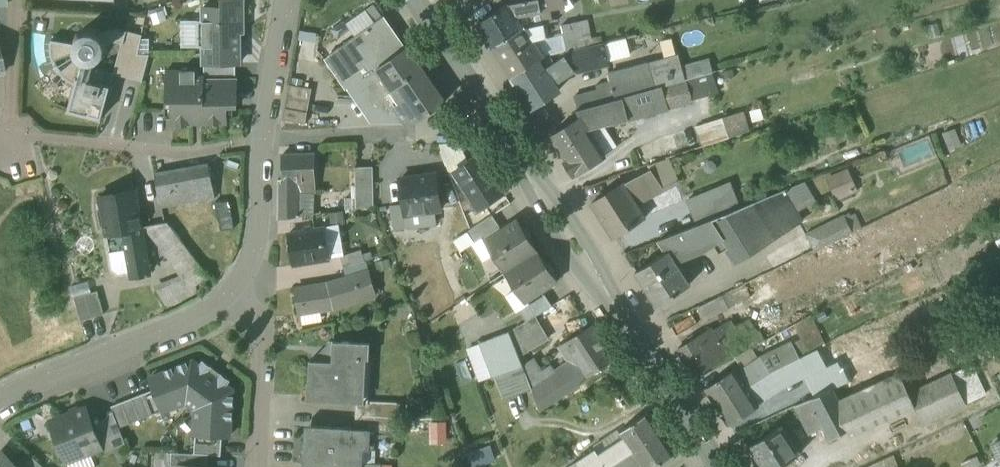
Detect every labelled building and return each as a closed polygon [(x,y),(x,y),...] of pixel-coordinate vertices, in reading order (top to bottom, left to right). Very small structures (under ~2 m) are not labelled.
[(240,63),(239,34),(242,33),(241,22),(243,22),(243,0),(226,0),(226,7),(203,7),(203,20),(197,20),(197,47),(204,47),(204,54),(204,64),(236,63),(240,63)] [(509,4),(516,16),(541,11),(539,0),(529,0),(509,4)] [(561,0),(539,0),(541,11),(562,7),(561,0)] [(355,37),(383,18),(374,4),(346,23),(355,37)] [(524,27),(516,16),(509,4),(478,24),(493,47),(524,27)] [(164,6),(149,10),(153,25),(168,21),(164,6)] [(328,56),(350,88),(377,69),(405,50),(383,18),(355,37),(328,56)] [(197,47),(197,20),(180,20),(180,47),(197,47)] [(589,20),(575,23),(580,48),(593,45),(589,20)] [(524,27),(532,41),(547,38),(544,23),(524,27)] [(567,51),(580,48),(575,23),(562,25),(563,34),(567,51)] [(532,41),(524,27),(493,47),(511,76),(539,59),(542,57),(532,41)] [(81,64),(87,65),(94,65),(98,63),(103,60),(106,55),(107,49),(107,44),(105,38),(102,34),(97,30),(91,29),(86,29),(80,31),(76,34),(72,39),(71,43),(71,45),(71,51),(73,56),(76,61),(81,64)] [(112,74),(142,82),(149,54),(138,54),(141,35),(133,32),(125,30),(117,29),(108,30),(102,34),(105,38),(107,44),(115,42),(121,43),(112,74)] [(532,41),(542,57),(564,52),(567,51),(563,34),(547,38),(532,41)] [(627,37),(602,43),(606,62),(631,56),(627,37)] [(665,59),(676,56),(672,38),(660,41),(665,59)] [(76,77),(101,83),(105,70),(93,67),(94,65),(87,65),(81,64),(76,61),(73,56),(71,51),(71,45),(71,43),(51,40),(50,51),(53,63),(58,71),(66,79),(75,84),(76,77)] [(564,52),(565,56),(574,70),(578,68),(578,71),(606,64),(606,62),(602,43),(593,45),(580,48),(567,51),(564,52)] [(405,50),(377,69),(392,91),(396,88),(418,121),(445,102),(407,48),(405,50)] [(554,83),(574,70),(565,56),(545,68),(554,83)] [(609,73),(611,81),(612,80),(617,98),(662,86),(685,80),(681,65),(678,56),(676,56),(665,59),(609,73)] [(709,58),(681,65),(685,80),(687,79),(714,72),(709,58)] [(511,76),(531,108),(559,90),(554,83),(545,68),(539,59),(511,76)] [(204,78),(236,78),(236,63),(204,64),(204,76),(204,78)] [(414,123),(418,121),(396,88),(392,91),(377,69),(350,88),(375,123),(387,114),(394,123),(414,123)] [(172,125),(193,125),(193,124),(227,123),(227,106),(232,106),(232,90),(237,90),(237,78),(236,78),(204,78),(204,76),(196,76),(196,70),(166,71),(166,101),(171,101),(172,125)] [(687,79),(692,100),(720,92),(714,72),(687,79)] [(101,119),(110,86),(101,83),(76,77),(75,84),(67,110),(101,119)] [(685,80),(662,86),(668,108),(692,100),(687,79),(685,80)] [(578,109),(617,98),(612,80),(611,81),(596,85),(597,90),(574,96),(578,109)] [(284,119),(306,122),(312,88),(289,84),(286,107),(284,119)] [(668,108),(662,86),(617,98),(578,109),(575,110),(581,118),(588,128),(602,125),(668,108)] [(743,109),(722,116),(730,138),(750,131),(743,109)] [(710,120),(717,142),(730,138),(722,116),(710,120)] [(565,161),(574,175),(605,155),(605,154),(588,128),(581,118),(551,137),(565,160),(565,161)] [(717,142),(710,120),(696,125),(703,146),(717,142)] [(602,125),(588,128),(605,154),(616,146),(602,125)] [(955,128),(942,133),(949,150),(962,145),(955,128)] [(890,152),(900,177),(938,162),(928,137),(890,152)] [(450,176),(459,170),(457,167),(468,160),(460,145),(440,147),(450,176)] [(278,179),(278,219),(298,216),(298,193),(315,193),(314,154),(282,155),(283,179),(278,179)] [(459,170),(466,181),(471,189),(467,192),(478,210),(504,193),(478,154),(468,160),(457,167),(459,170)] [(650,168),(663,188),(681,178),(670,157),(648,165),(650,168)] [(155,173),(161,206),(215,197),(209,164),(155,173)] [(622,183),(635,203),(663,188),(650,168),(622,183)] [(356,169),(357,208),(374,205),(373,169),(356,169)] [(846,170),(828,177),(837,197),(854,190),(846,170)] [(404,205),(405,216),(407,215),(428,212),(440,211),(436,176),(420,179),(420,176),(400,179),(404,205)] [(461,184),(467,192),(471,189),(466,181),(461,184)] [(806,181),(793,187),(804,206),(816,200),(806,181)] [(730,182),(719,187),(724,199),(735,194),(730,182)] [(592,203),(613,236),(643,216),(635,203),(622,183),(592,203)] [(724,199),(719,187),(688,199),(697,225),(710,219),(726,213),(740,207),(735,194),(724,199)] [(793,187),(741,207),(764,245),(809,217),(804,206),(793,187)] [(99,196),(106,234),(123,231),(130,272),(131,275),(150,272),(135,190),(99,196)] [(298,193),(298,216),(314,214),(315,193),(298,193)] [(215,202),(220,231),(234,229),(229,201),(215,202)] [(390,206),(393,229),(409,227),(407,215),(405,216),(404,205),(390,206)] [(736,262),(764,245),(741,207),(740,207),(726,213),(710,219),(720,234),(736,262)] [(407,215),(409,227),(430,224),(428,212),(407,215)] [(467,231),(475,242),(500,226),(492,215),(467,231)] [(853,215),(845,219),(851,233),(852,232),(860,228),(853,215)] [(814,250),(851,233),(845,219),(844,218),(807,236),(814,250)] [(700,249),(720,234),(710,219),(697,225),(660,239),(667,252),(668,251),(674,260),(700,249)] [(492,253),(505,272),(538,251),(530,237),(531,236),(532,234),(527,227),(525,227),(523,228),(518,220),(488,239),(495,251),(492,253)] [(187,275),(194,284),(208,274),(167,222),(149,225),(165,248),(163,249),(184,277),(187,275)] [(290,233),(295,265),(329,259),(324,227),(315,229),(315,227),(303,229),(304,231),(290,233)] [(119,274),(130,272),(123,231),(106,234),(112,269),(119,274)] [(485,241),(492,253),(495,251),(488,239),(485,241)] [(340,256),(343,267),(364,261),(360,249),(340,256)] [(546,263),(538,251),(505,272),(517,291),(520,289),(527,300),(558,281),(552,273),(554,272),(555,269),(550,262),(548,262),(546,263)] [(636,272),(656,304),(689,283),(674,260),(668,251),(667,252),(636,272)] [(365,260),(364,261),(343,267),(347,279),(369,272),(365,260)] [(296,298),(298,313),(332,308),(376,294),(369,272),(347,279),(328,284),(295,289),(296,298)] [(737,288),(740,294),(748,289),(746,284),(737,288)] [(524,302),(527,300),(520,289),(517,291),(524,302)] [(703,304),(710,317),(740,302),(734,289),(733,290),(703,304)] [(74,297),(81,320),(104,314),(98,290),(74,297)] [(520,310),(527,321),(535,316),(553,306),(545,294),(520,310)] [(786,329),(793,343),(800,357),(820,347),(826,344),(812,315),(786,329)] [(548,339),(535,316),(527,321),(509,331),(519,356),(548,339)] [(732,319),(723,325),(730,336),(720,343),(723,348),(740,338),(741,341),(760,330),(758,326),(748,331),(743,322),(736,326),(732,319)] [(723,325),(713,331),(720,343),(730,336),(723,325)] [(592,326),(566,342),(588,376),(588,375),(613,359),(592,326)] [(723,348),(720,343),(713,331),(711,328),(678,349),(695,375),(727,354),(723,348)] [(741,341),(746,349),(765,339),(760,330),(741,341)] [(522,367),(523,367),(523,366),(519,356),(509,331),(481,342),(482,343),(494,375),(494,376),(522,367)] [(306,400),(356,402),(356,400),(364,400),(366,374),(360,374),(361,358),(369,358),(370,342),(329,340),(329,343),(333,343),(333,361),(312,360),(310,360),(309,381),(307,381),(306,400)] [(589,376),(588,375),(588,376),(566,342),(559,347),(569,363),(555,372),(551,366),(542,372),(534,359),(523,366),(523,367),(522,367),(531,389),(539,409),(589,376)] [(329,343),(312,360),(333,361),(333,343),(329,343)] [(480,381),(494,375),(482,343),(467,348),(480,381)] [(705,388),(717,406),(771,371),(800,357),(793,343),(763,358),(739,374),(736,368),(705,388)] [(820,347),(800,357),(807,371),(818,394),(824,392),(833,388),(851,379),(844,365),(832,371),(820,347)] [(734,358),(739,367),(758,357),(753,348),(734,358)] [(807,371),(800,357),(771,371),(717,406),(729,424),(759,405),(756,399),(780,384),(807,371)] [(222,436),(230,436),(232,389),(227,385),(230,380),(221,373),(220,373),(212,367),(203,360),(199,365),(193,361),(149,378),(162,411),(185,402),(186,401),(196,409),(194,434),(195,434),(222,436)] [(971,365),(953,375),(966,403),(985,394),(971,365)] [(522,367),(494,376),(504,399),(531,389),(522,367)] [(901,373),(881,383),(892,409),(911,400),(909,396),(910,395),(901,373)] [(922,423),(966,403),(953,375),(910,395),(909,396),(911,400),(922,423)] [(823,426),(830,439),(853,426),(892,409),(881,383),(841,403),(833,388),(824,392),(818,394),(805,400),(795,405),(810,433),(823,426)] [(113,410),(120,427),(161,411),(153,390),(111,406),(113,410)] [(356,402),(356,415),(400,418),(401,402),(364,400),(356,400),(356,402)] [(51,421),(66,461),(101,447),(94,427),(86,408),(51,421)] [(94,427),(101,447),(124,438),(120,427),(113,410),(94,427)] [(619,431),(623,437),(632,451),(661,432),(648,412),(619,431)] [(399,433),(400,418),(356,415),(355,428),(355,430),(376,431),(399,433)] [(303,463),(311,463),(313,426),(305,425),(303,463)] [(764,466),(780,466),(801,453),(782,425),(750,446),(764,466)] [(346,465),(363,466),(363,462),(364,448),(375,449),(376,431),(355,430),(355,428),(313,426),(311,463),(346,465)] [(594,445),(596,448),(599,453),(623,437),(619,431),(618,429),(594,445)] [(632,451),(642,466),(653,466),(675,453),(661,432),(632,451)] [(632,451),(623,437),(599,453),(596,448),(576,461),(579,465),(580,466),(608,466),(632,451)] [(101,447),(104,453),(126,444),(124,438),(101,447)] [(195,441),(194,454),(208,454),(221,455),(222,442),(195,441)] [(469,452),(474,466),(497,459),(492,444),(469,452)] [(642,466),(632,451),(608,466),(640,466),(642,466)] [(3,452),(0,455),(0,466),(19,466),(3,452)] [(207,466),(208,454),(194,454),(172,452),(171,466),(178,466),(178,465),(207,466)] [(977,455),(962,462),(964,466),(976,466),(981,465),(977,455)] [(33,456),(23,466),(45,466),(33,456)] [(898,466),(893,456),(869,466),(895,466),(898,466)]
